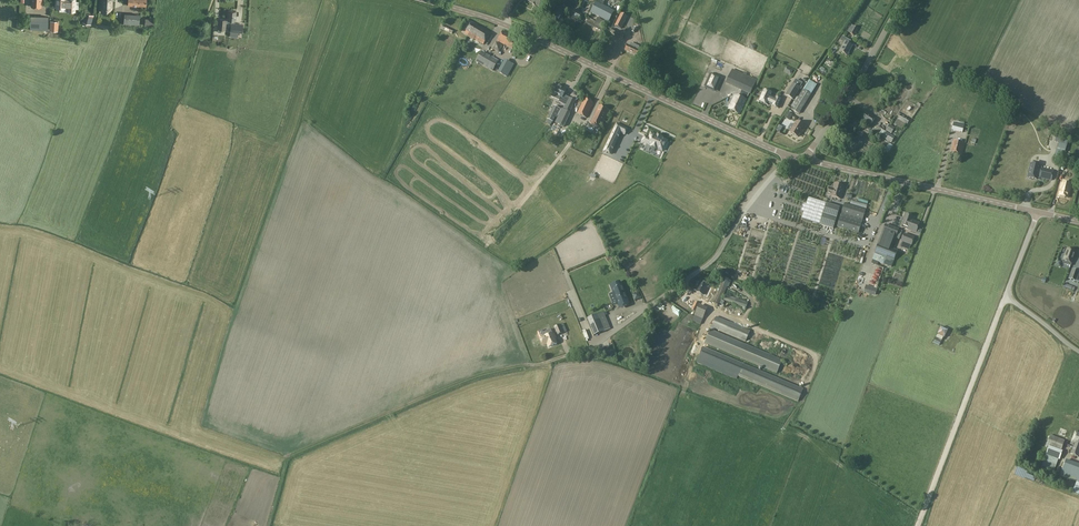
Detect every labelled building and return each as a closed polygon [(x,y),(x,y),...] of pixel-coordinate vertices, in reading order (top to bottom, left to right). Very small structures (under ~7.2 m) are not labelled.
[(65,7),(68,7),(68,11),(75,11),(75,0),(56,0),(56,7),(65,7)] [(102,12),(102,7),(112,8),(112,2),(111,2),(111,0),(102,0),(102,12)] [(596,2),(590,13),(609,23),(615,12),(596,2)] [(550,20),(559,24),(565,13),(556,9),(550,20)] [(572,9),(569,15),(579,20),(582,14),(572,9)] [(229,10),(228,19),(228,20),(232,20),(231,23),(235,23),(236,11),(229,10)] [(91,24),(94,15),(86,13),(83,22),(91,24)] [(49,17),(31,16),(30,29),(48,30),(49,17)] [(620,17),(615,26),(621,29),(624,23),(625,20),(626,20),(620,17)] [(219,19),(218,31),(221,31),(222,29),(225,30),(226,23),(228,23),(228,20),(228,19),(226,18),(226,19),(219,19)] [(588,18),(585,23),(595,27),(604,33),(607,28),(603,25),(596,22),(588,18)] [(475,39),(484,44),(490,33),(472,22),(465,34),(468,36),(474,40),(475,39)] [(231,23),(230,32),(238,32),(239,23),(235,23),(231,23)] [(454,30),(443,25),(441,29),(452,34),(454,30)] [(850,33),(850,34),(854,36),(858,28),(857,28),(854,26),(850,33)] [(612,28),(611,31),(610,33),(613,34),(623,39),(625,35),(617,31),(612,28)] [(503,31),(497,41),(512,49),(518,38),(503,31)] [(840,41),(845,43),(840,52),(847,56),(853,46),(849,44),(851,41),(843,36),(840,41)] [(625,50),(637,56),(640,51),(639,51),(640,49),(638,48),(639,47),(631,43),(630,46),(628,45),(625,50)] [(465,44),(456,48),(459,53),(467,49),(465,44)] [(476,62),(493,72),(499,61),(482,51),(476,62)] [(826,63),(831,65),(834,58),(829,56),(826,63)] [(496,73),(507,76),(512,64),(501,60),(496,73)] [(488,74),(484,72),(486,69),(478,65),(476,68),(479,70),(477,75),(485,79),(488,74)] [(757,80),(732,70),(726,85),(750,95),(757,80)] [(710,73),(704,87),(714,91),(720,78),(710,73)] [(794,83),(793,83),(786,95),(794,99),(801,88),(800,87),(794,83)] [(552,93),(551,97),(559,101),(559,102),(565,105),(569,98),(564,95),(566,90),(556,85),(553,92),(552,93)] [(763,91),(758,101),(768,105),(769,104),(772,105),(771,105),(778,108),(782,100),(775,97),(772,96),(773,94),(763,90),(763,91)] [(811,95),(803,90),(791,109),(799,114),(811,95)] [(735,95),(729,109),(740,114),(746,100),(735,95)] [(565,105),(563,110),(569,112),(569,113),(573,106),(575,101),(569,98),(565,105)] [(593,103),(584,99),(577,114),(586,118),(593,103)] [(560,109),(554,106),(547,119),(553,122),(555,118),(556,118),(560,109)] [(600,129),(609,111),(599,106),(591,124),(600,129)] [(562,109),(555,123),(564,127),(570,113),(569,113),(569,112),(563,110),(562,109)] [(788,112),(785,117),(789,120),(793,115),(788,112)] [(866,112),(861,120),(871,126),(876,118),(866,112)] [(898,118),(897,119),(907,125),(910,120),(900,114),(898,118)] [(907,125),(897,119),(894,124),(904,130),(907,125)] [(791,132),(790,132),(798,137),(802,131),(805,127),(797,122),(793,127),(791,132)] [(816,122),(813,129),(819,132),(822,125),(816,122)] [(952,130),(963,133),(964,127),(953,124),(952,130)] [(618,125),(611,139),(619,142),(622,134),(626,135),(628,130),(618,125)] [(892,134),(892,133),(895,128),(889,125),(886,131),(892,134)] [(575,140),(596,148),(600,137),(580,129),(575,140)] [(880,133),(878,135),(891,143),(895,137),(882,129),(880,133)] [(649,138),(646,137),(644,141),(647,142),(646,144),(652,146),(651,146),(652,146),(653,143),(658,145),(657,149),(662,151),(667,141),(662,138),(657,135),(656,136),(651,133),(649,138)] [(963,143),(954,141),(951,152),(960,154),(963,143)] [(886,156),(893,146),(889,143),(882,153),(886,156)] [(614,148),(608,145),(605,152),(611,155),(614,148)] [(952,171),(955,160),(949,159),(945,174),(951,176),(952,171)] [(1031,163),(1027,178),(1028,178),(1037,180),(1038,178),(1038,177),(1051,181),(1054,171),(1040,168),(1041,166),(1039,165),(1039,163),(1038,163),(1033,162),(1033,164),(1031,163)] [(1072,183),(1062,181),(1059,197),(1068,199),(1072,183)] [(833,188),(833,189),(836,190),(836,189),(838,190),(838,191),(839,192),(837,198),(840,199),(844,186),(834,183),(833,188)] [(830,187),(827,195),(837,198),(839,192),(838,191),(838,190),(836,189),(836,190),(833,189),(833,188),(830,187)] [(865,208),(867,202),(851,197),(849,202),(865,208)] [(803,204),(801,211),(804,212),(802,219),(833,229),(840,208),(826,204),(808,198),(806,205),(803,204)] [(866,210),(845,203),(844,203),(842,213),(841,214),(863,220),(866,210)] [(910,230),(913,221),(914,217),(905,214),(900,227),(910,230)] [(862,224),(841,217),(840,217),(837,227),(859,234),(862,224)] [(920,223),(913,221),(910,230),(921,234),(922,230),(918,229),(920,223)] [(902,231),(885,225),(882,233),(895,238),(899,239),(902,231)] [(882,233),(878,244),(891,248),(895,238),(882,233)] [(915,238),(914,237),(904,233),(901,242),(912,246),(915,238)] [(891,248),(878,244),(874,254),(886,258),(894,261),(897,251),(891,248)] [(1071,266),(1076,252),(1067,249),(1063,261),(1068,262),(1067,265),(1071,266)] [(517,272),(519,275),(533,267),(530,263),(517,272)] [(1072,269),(1069,279),(1076,282),(1078,274),(1078,271),(1072,269)] [(724,278),(721,284),(727,287),(728,287),(731,281),(724,278)] [(622,290),(619,282),(610,286),(618,308),(629,304),(623,289),(622,290)] [(702,295),(706,286),(697,282),(694,290),(697,292),(702,295)] [(721,284),(712,303),(719,305),(721,300),(727,287),(721,284)] [(865,291),(864,292),(866,293),(875,296),(877,289),(869,286),(867,285),(865,291)] [(639,292),(632,295),(635,301),(641,298),(639,292)] [(725,295),(724,300),(741,306),(742,301),(725,295)] [(696,312),(699,305),(699,304),(695,302),(691,310),(696,312)] [(611,329),(604,312),(587,319),(594,336),(611,329)] [(716,317),(711,328),(715,329),(746,342),(750,331),(716,317)] [(559,325),(555,327),(559,335),(563,333),(559,325)] [(937,327),(934,337),(941,340),(945,330),(937,327)] [(715,329),(711,328),(705,343),(777,373),(782,360),(714,332),(715,329)] [(557,344),(553,333),(544,337),(549,347),(557,344)] [(703,347),(698,359),(738,377),(744,364),(703,347)] [(744,364),(738,377),(798,402),(803,389),(744,364)] [(1078,454),(1078,435),(1078,434),(1070,454),(1078,457),(1078,454)] [(1056,449),(1061,451),(1065,440),(1050,435),(1046,446),(1056,449)] [(1059,459),(1046,454),(1044,460),(1057,465),(1059,459)] [(1077,464),(1065,460),(1060,474),(1072,478),(1077,464)]
